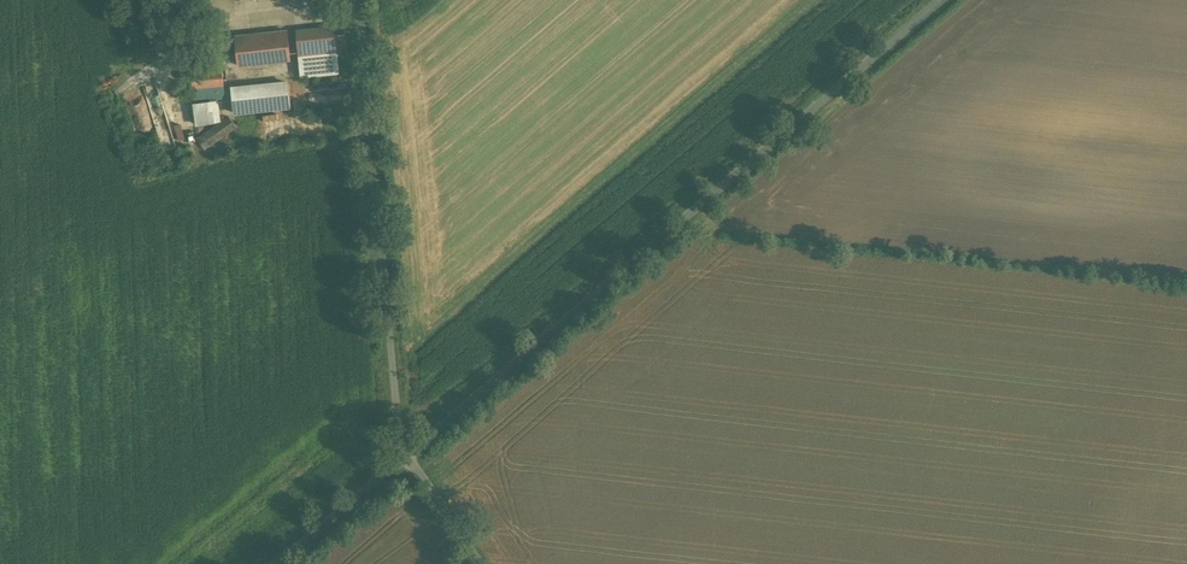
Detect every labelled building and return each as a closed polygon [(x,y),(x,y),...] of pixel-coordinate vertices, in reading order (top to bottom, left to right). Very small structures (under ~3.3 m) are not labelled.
[(336,28),(297,32),(301,65),(340,61),(336,28)] [(287,29),(235,34),(238,69),(291,64),(287,29)] [(287,80),(230,86),(233,114),(290,109),(287,80)]
